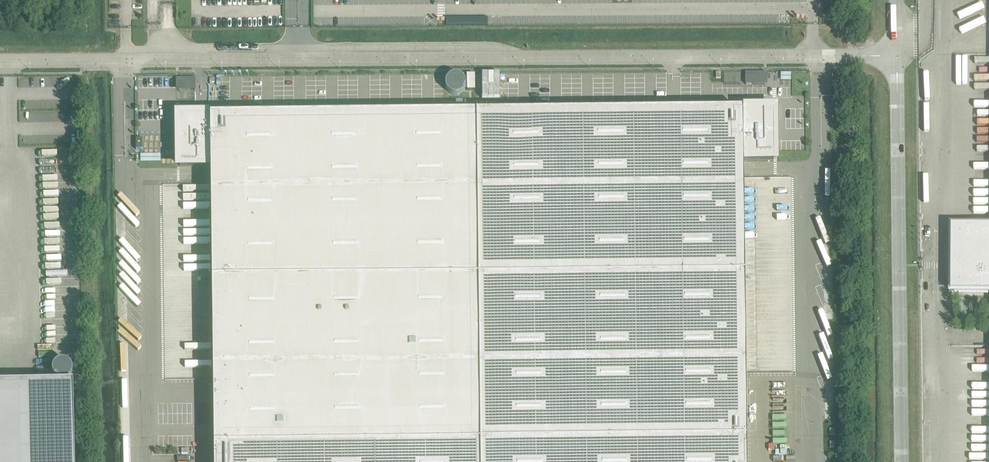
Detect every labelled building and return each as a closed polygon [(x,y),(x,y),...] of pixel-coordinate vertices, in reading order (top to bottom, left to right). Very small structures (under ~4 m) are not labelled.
[(769,83),(769,72),(747,71),(747,83),(769,83)] [(450,92),(477,91),(477,75),(450,75),(450,92)] [(197,77),(178,78),(178,90),(197,90),(197,77)] [(803,97),(785,98),(785,122),(803,122),(803,97)] [(480,443),(480,461),(746,461),(743,160),(774,159),(773,110),(743,111),(476,114),(480,443)] [(158,111),(140,112),(140,135),(159,135),(158,111)] [(214,446),(480,443),(476,114),(179,117),(179,166),(211,166),(214,446)] [(803,124),(785,124),(785,148),(803,148),(803,124)] [(163,137),(144,137),(144,162),(163,162),(163,137)] [(952,260),(988,260),(988,227),(953,227),(952,260)] [(952,260),(952,292),(988,292),(988,260),(952,260)] [(73,384),(0,385),(0,461),(75,461),(73,384)] [(214,446),(214,461),(480,461),(480,443),(214,446)]
